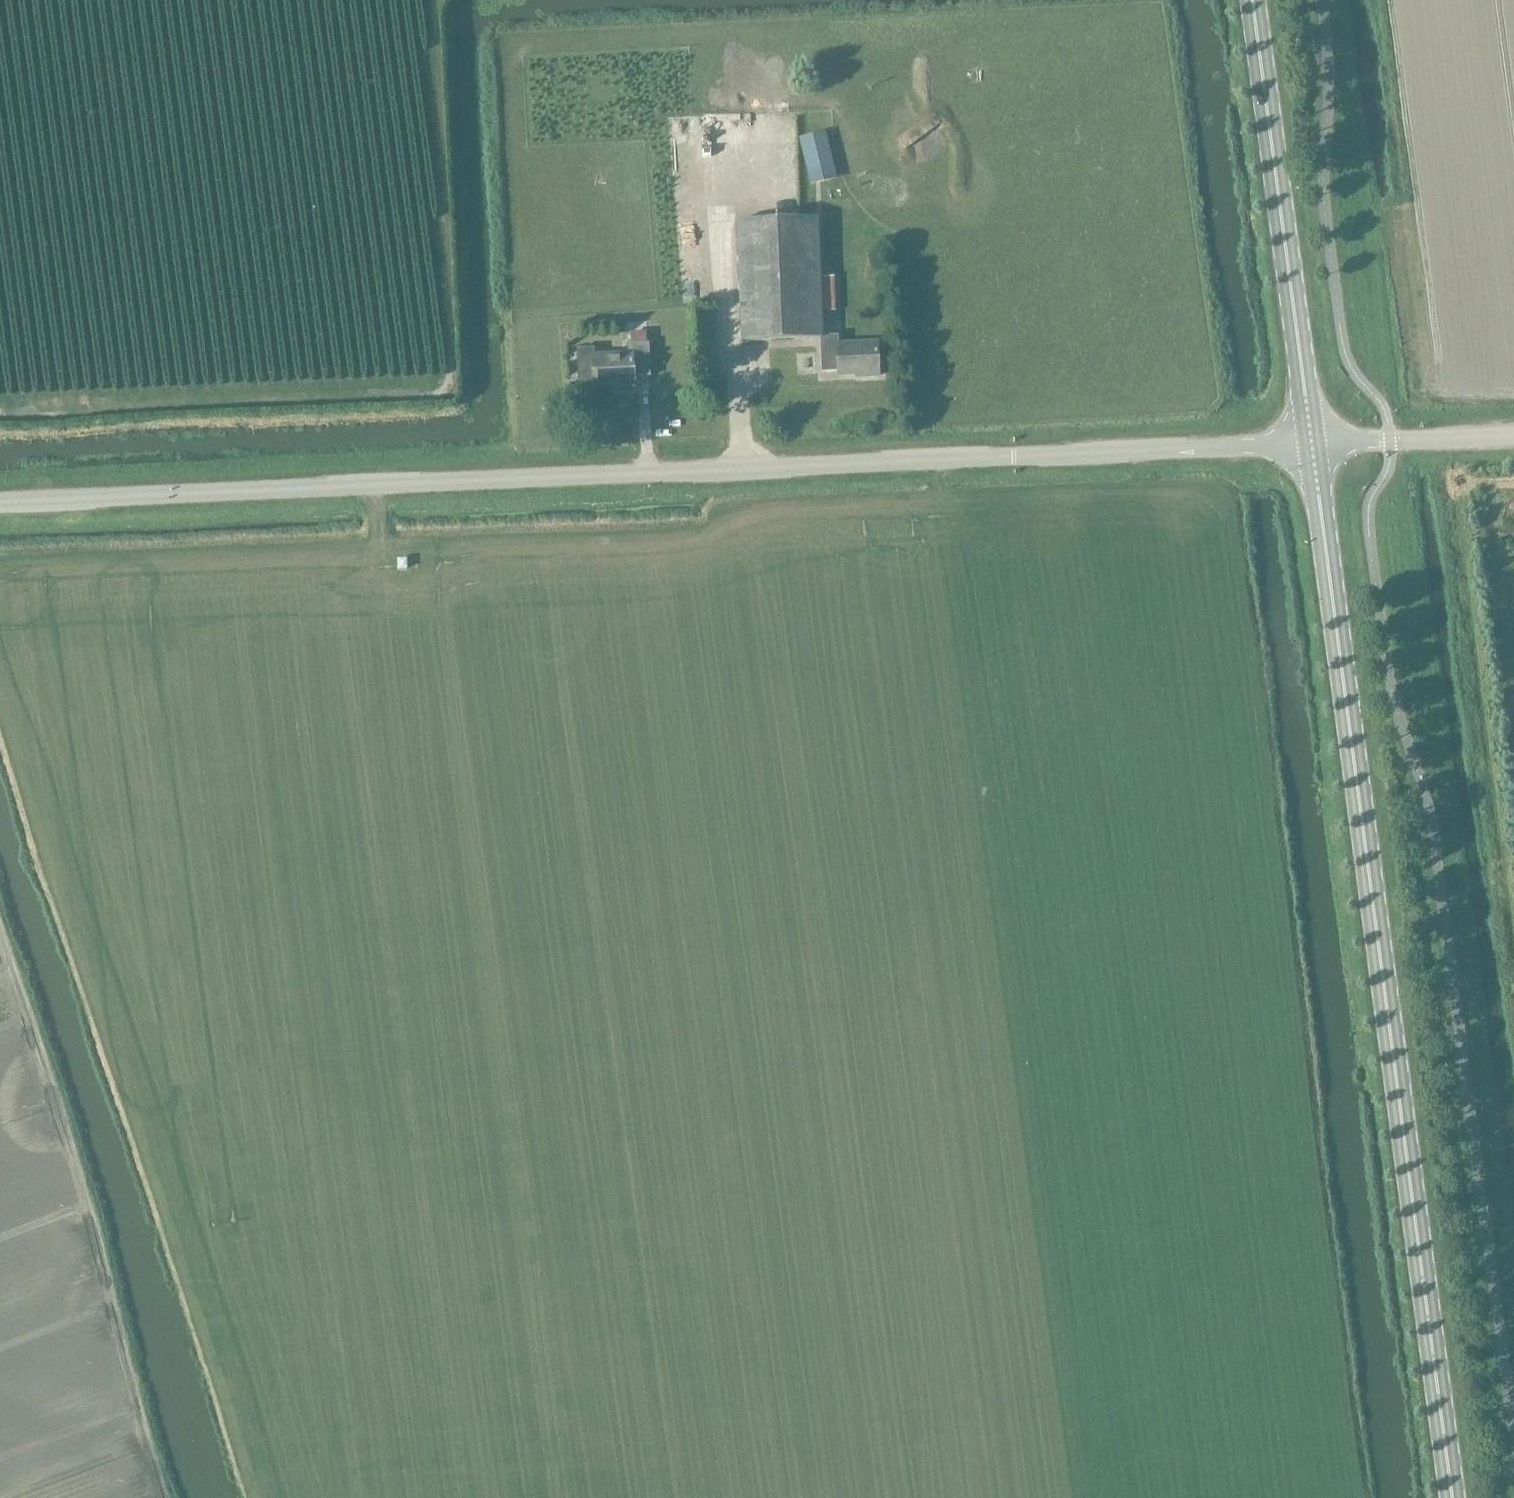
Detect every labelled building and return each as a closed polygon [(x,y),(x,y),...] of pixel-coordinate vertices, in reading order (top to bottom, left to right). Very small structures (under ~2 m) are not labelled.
[(799,120),(799,135),(811,135),(811,120),(799,120)] [(817,218),(736,221),(742,341),(821,338),(822,338),(822,335),(821,311),(836,311),(834,276),(820,276),(817,218)] [(822,338),(821,338),(822,371),(838,371),(838,375),(856,374),(856,376),(879,375),(878,343),(837,344),(836,334),(822,335),(822,338)] [(649,342),(647,342),(647,335),(629,336),(629,343),(627,343),(628,354),(593,355),(593,348),(577,349),(579,380),(583,384),(594,384),(594,386),(619,385),(619,387),(635,386),(634,371),(650,370),(649,342)]
